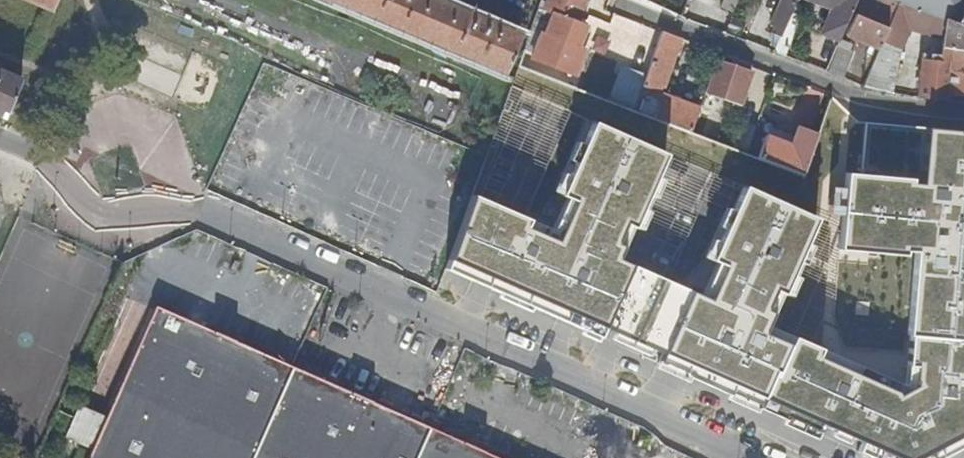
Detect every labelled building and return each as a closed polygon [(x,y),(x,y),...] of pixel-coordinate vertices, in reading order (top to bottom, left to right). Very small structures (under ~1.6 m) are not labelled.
[(52,8),(55,0),(33,0),(52,8)] [(505,73),(522,33),(488,18),(491,11),(478,6),(475,13),(445,0),(334,0),(505,73)] [(547,10),(557,14),(549,35),(580,48),(589,26),(578,22),(586,0),(551,0),(547,10)] [(734,14),(740,0),(726,0),(722,9),(734,14)] [(784,37),(801,0),(782,0),(772,25),(779,28),(776,34),(784,37)] [(843,9),(831,38),(841,42),(853,13),(856,4),(858,0),(822,0),(843,9)] [(963,27),(963,0),(895,0),(902,3),(927,12),(963,27)] [(927,12),(923,22),(948,30),(945,48),(953,49),(951,62),(924,59),(923,76),(923,79),(922,79),(920,98),(949,100),(950,95),(963,96),(963,27),(927,12)] [(849,34),(881,49),(891,28),(858,14),(849,34)] [(663,31),(647,74),(643,87),(662,94),(682,39),(663,31)] [(580,48),(549,35),(544,34),(534,59),(576,76),(586,50),(580,48)] [(837,50),(828,72),(842,78),(850,56),(837,50)] [(717,61),(706,91),(742,104),(753,73),(717,61)] [(622,65),(609,100),(634,110),(643,87),(647,74),(622,65)] [(5,117),(22,76),(0,67),(0,115),(5,117)] [(666,99),(659,119),(692,132),(699,112),(683,105),(683,102),(671,97),(666,99)] [(475,200),(444,268),(496,292),(494,297),(529,313),(532,307),(581,329),(579,333),(598,341),(604,328),(617,333),(614,341),(658,360),(654,369),(688,383),(690,378),(729,395),(727,400),(755,412),(758,407),(787,420),(785,423),(814,435),(819,423),(832,428),(830,434),(845,440),(848,433),(864,440),(859,452),(873,457),(938,457),(963,444),(963,131),(928,128),(923,183),(911,182),(911,177),(842,171),(835,249),(905,255),(903,248),(916,249),(906,357),(920,359),(918,385),(896,397),(893,391),(819,358),(823,349),(791,334),(787,342),(764,332),(772,314),(761,309),(771,287),(783,292),(817,217),(742,183),(708,258),(724,265),(708,299),(616,258),(622,244),(616,241),(623,224),(633,228),(667,153),(594,120),(561,192),(580,201),(558,249),(519,231),(523,221),(475,200)] [(734,146),(748,151),(757,126),(743,120),(734,146)] [(759,158),(803,174),(818,133),(799,127),(792,145),(767,136),(759,158)] [(154,310),(88,457),(252,457),(291,371),(157,311),(154,310)] [(360,401),(295,372),(291,371),(252,457),(335,457),(360,401)] [(360,401),(335,457),(417,457),(429,432),(425,430),(360,401)] [(429,432),(417,457),(487,457),(429,432)]
